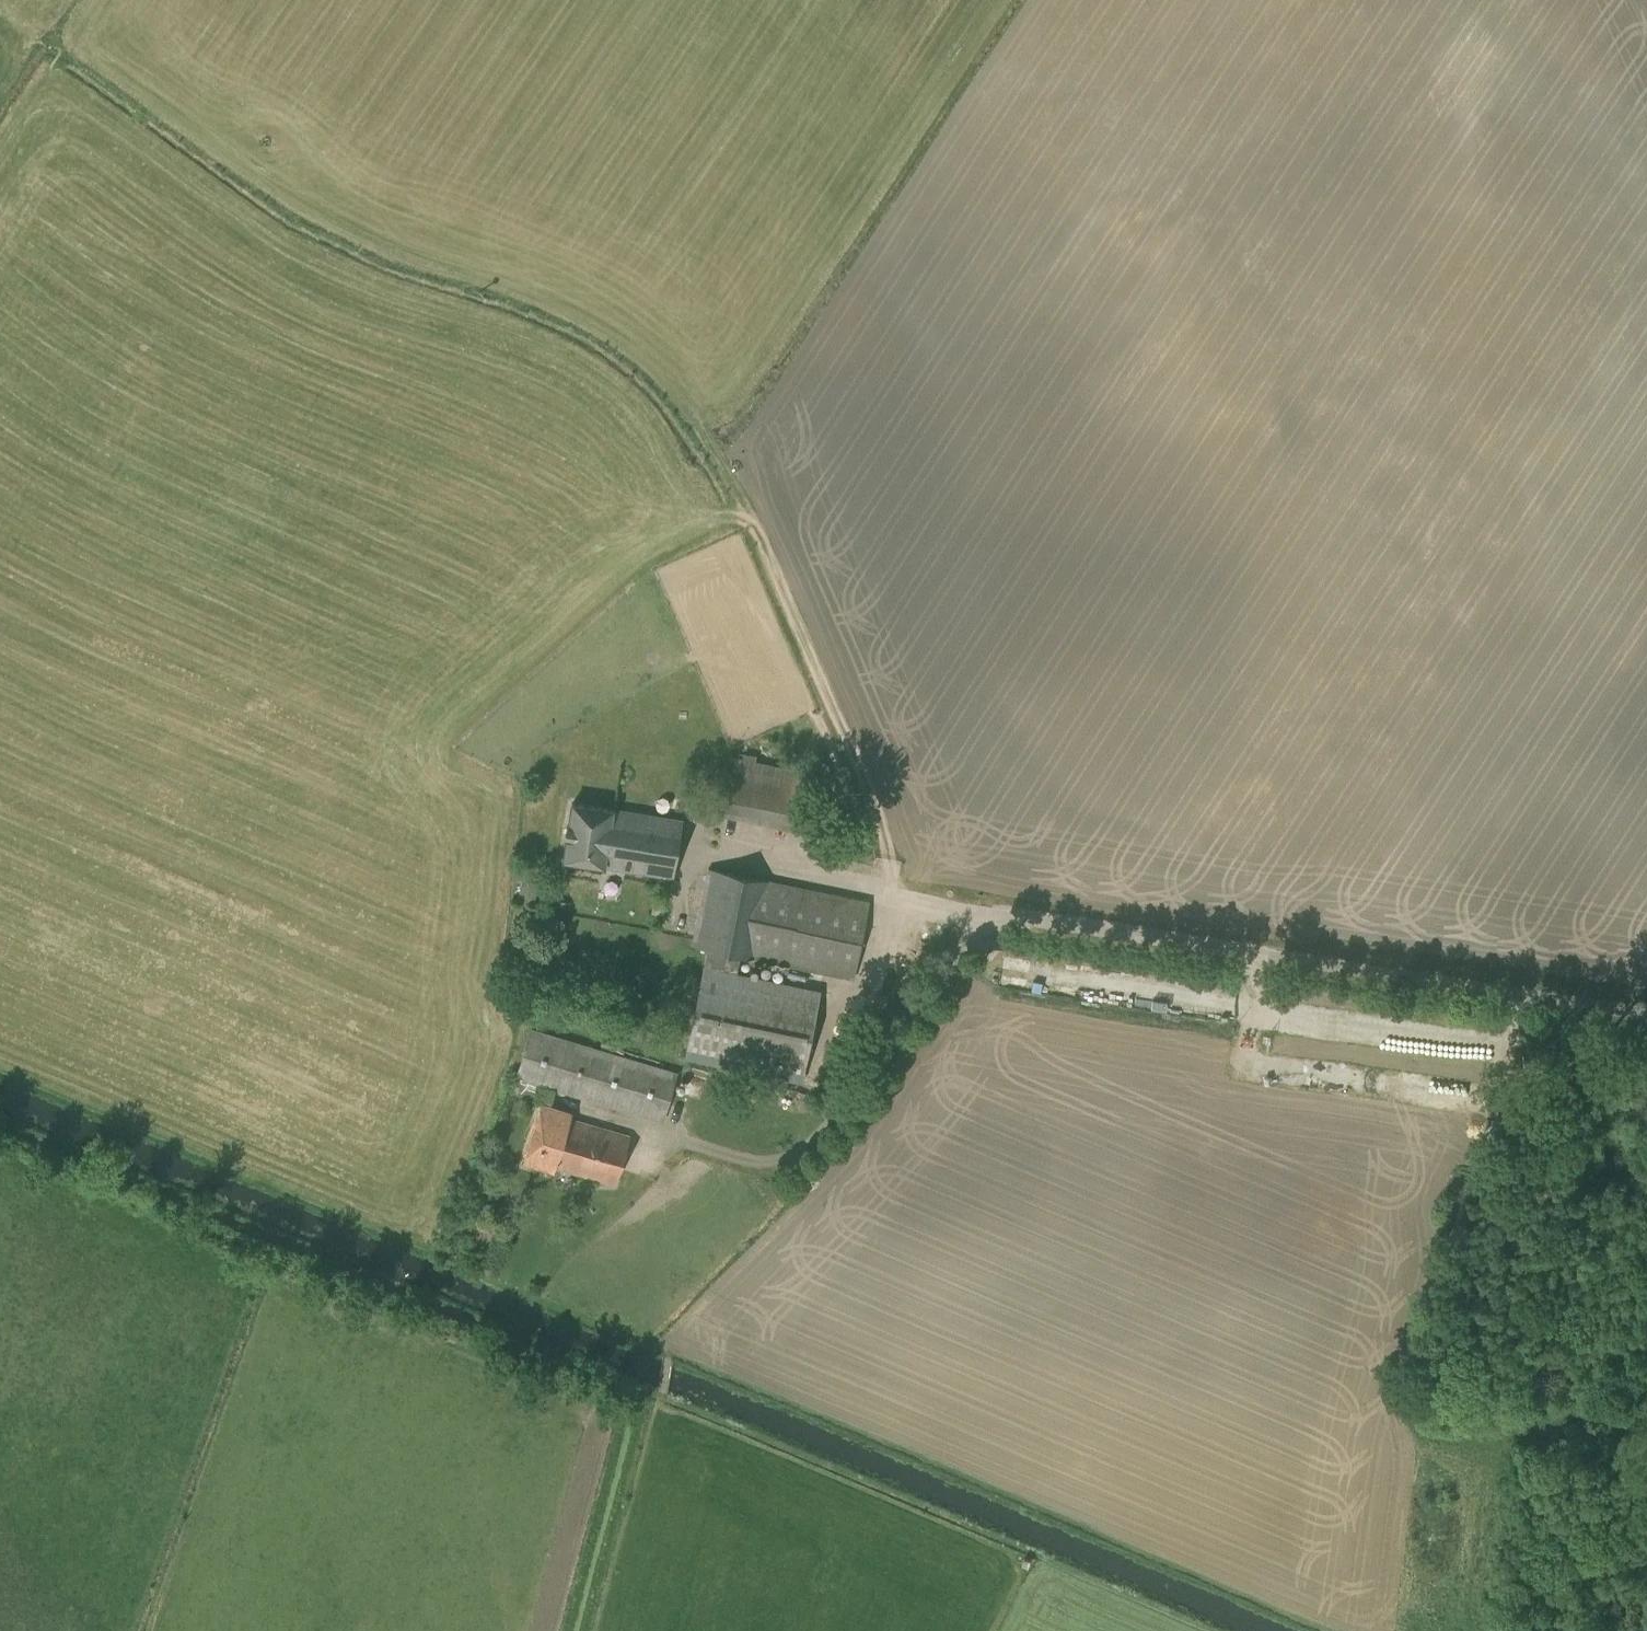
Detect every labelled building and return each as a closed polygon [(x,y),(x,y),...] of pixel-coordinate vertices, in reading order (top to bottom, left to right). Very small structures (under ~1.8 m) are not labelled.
[(820,835),(833,776),(727,755),(716,813),(820,835)] [(673,873),(680,822),(613,813),(613,809),(572,803),(563,861),(604,867),(604,866),(625,868),(625,865),(673,873)] [(853,980),(870,900),(707,867),(692,946),(708,950),(704,966),(703,966),(684,1058),(802,1083),(821,989),(737,972),(740,956),(853,980)] [(534,903),(538,881),(521,879),(517,900),(534,903)] [(515,1077),(554,1089),(663,1122),(669,1101),(678,1072),(530,1028),(515,1077)] [(571,1118),(572,1112),(541,1103),(523,1162),(554,1171),(555,1167),(615,1186),(630,1136),(571,1118)]
